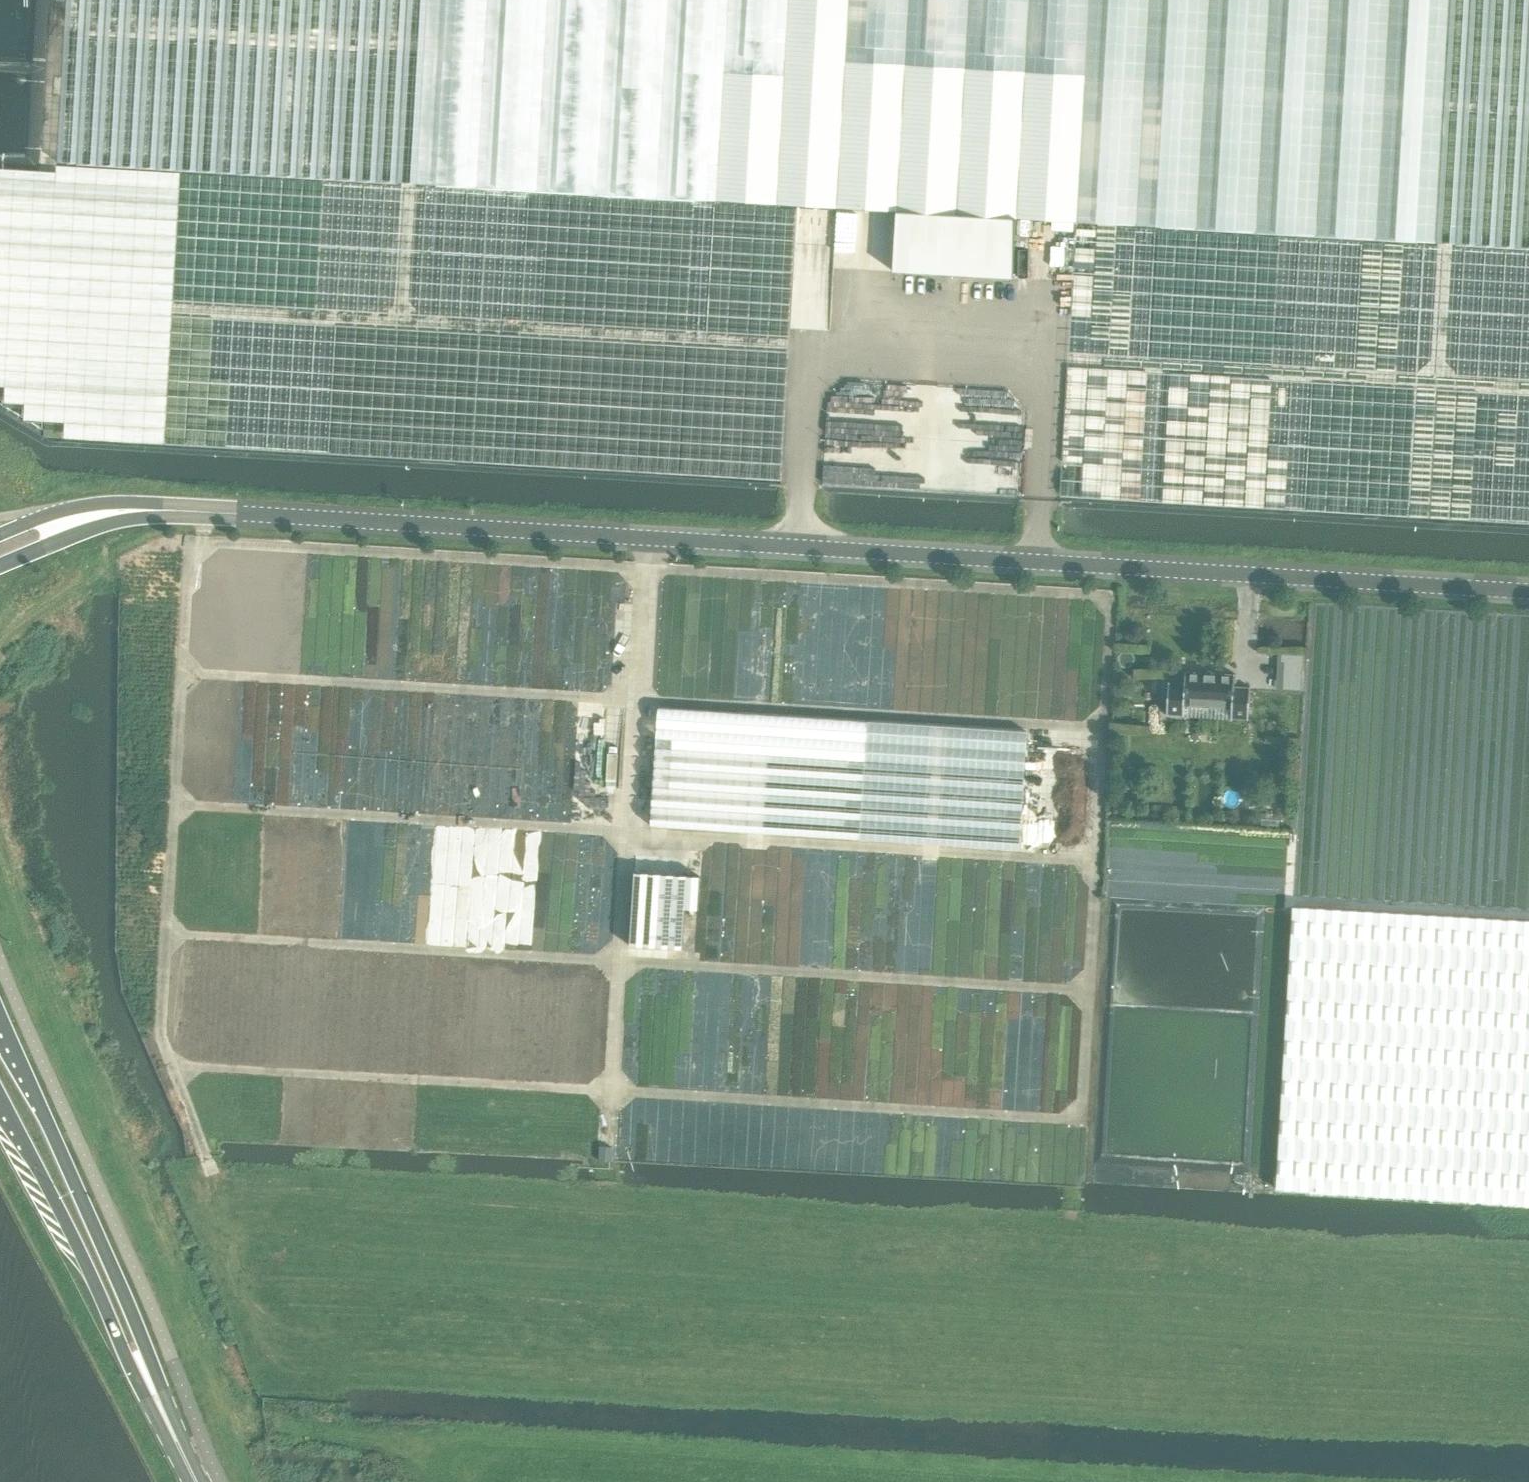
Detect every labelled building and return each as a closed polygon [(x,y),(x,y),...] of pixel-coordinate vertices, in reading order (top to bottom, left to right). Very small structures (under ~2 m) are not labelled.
[(617,194),(629,0),(68,0),(58,162),(617,194)] [(1256,232),(1270,0),(629,0),(617,194),(778,204),(897,211),(894,271),(1014,278),(1017,218),(1076,222),(1256,232)] [(1256,232),(1528,248),(1528,0),(1270,0),(1256,232)] [(1278,665),(1303,666),(1304,654),(1278,652),(1278,665)] [(1234,675),(1187,672),(1187,671),(1185,670),(1184,684),(1170,683),(1170,682),(1169,681),(1167,715),(1168,715),(1168,713),(1182,714),(1182,716),(1184,716),(1184,704),(1232,707),(1231,719),(1232,719),(1233,717),(1247,718),(1247,720),(1249,720),(1250,686),(1249,686),(1249,688),(1234,687),(1235,673),(1234,673),(1234,675)] [(658,708),(650,826),(1019,849),(1026,732),(658,708)] [(635,872),(630,941),(630,945),(634,946),(696,949),(700,888),(654,885),(655,873),(635,872)] [(1292,906),(1276,1188),(1528,1203),(1528,921),(1292,906)] [(600,1145),(599,1160),(612,1161),(613,1146),(600,1145)]
